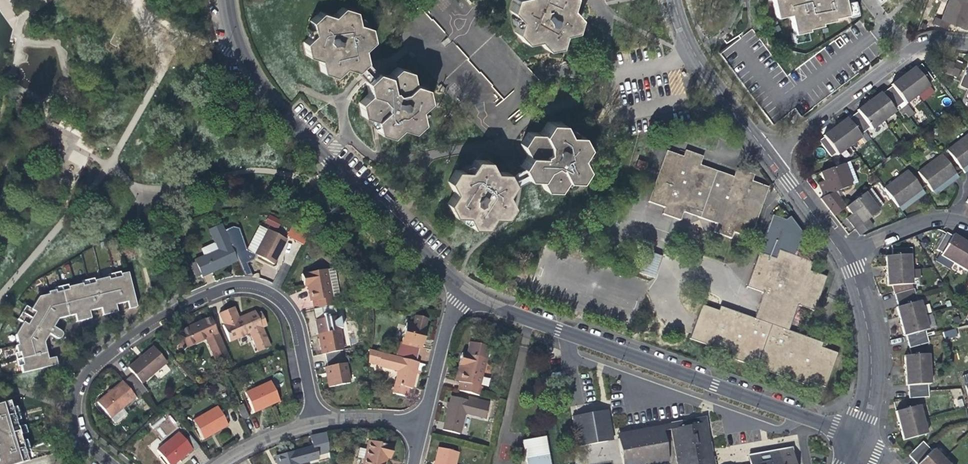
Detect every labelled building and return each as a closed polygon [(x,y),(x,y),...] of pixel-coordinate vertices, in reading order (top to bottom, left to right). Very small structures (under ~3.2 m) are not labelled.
[(572,0),(512,0),(509,8),(518,17),(514,28),(524,40),(537,37),(545,46),(558,43),(562,32),(574,29),(578,17),(569,8),(572,0)] [(774,16),(788,13),(792,31),(806,29),(806,26),(819,23),(819,21),(832,18),(831,16),(846,13),(846,15),(860,12),(857,0),(845,0),(843,0),(771,0),(774,16)] [(967,14),(967,3),(961,0),(945,0),(938,17),(932,15),(929,22),(940,26),(944,26),(947,21),(962,28),(967,17),(967,14)] [(356,69),(365,59),(362,46),(371,38),(368,23),(357,20),(355,8),(341,3),(332,12),(320,8),(311,17),(313,30),(304,39),(307,52),(318,56),(320,69),(334,73),(343,64),(356,69)] [(356,69),(364,79),(374,69),(365,59),(356,69)] [(956,61),(954,65),(950,76),(956,78),(963,64),(956,61)] [(940,72),(950,76),(954,65),(944,62),(940,72)] [(374,69),(364,79),(366,92),(357,100),(359,112),(370,116),(373,130),(386,135),(396,126),(409,130),(419,121),(417,108),(426,100),(423,86),(412,83),(410,69),(396,64),(386,73),(374,69)] [(834,127),(829,131),(822,136),(823,137),(818,141),(830,157),(835,153),(837,155),(860,138),(858,136),(869,128),(871,130),(894,112),(893,110),(898,106),(907,118),(912,114),(905,105),(929,87),(927,85),(932,81),(920,65),(915,68),(914,67),(908,71),(896,81),(890,85),(891,86),(880,94),(879,93),(876,96),(862,106),(856,111),(857,112),(846,120),(845,119),(839,123),(834,127)] [(959,87),(967,90),(964,98),(967,100),(967,67),(959,87)] [(514,201),(523,182),(544,184),(549,193),(566,195),(571,184),(588,186),(589,184),(594,141),(576,139),(570,128),(545,124),(541,134),(526,132),(521,143),(529,158),(524,161),(523,171),(514,176),(501,175),(496,165),(480,163),(475,174),(452,171),(448,204),(456,218),(473,220),(479,230),(493,232),(498,220),(513,222),(519,209),(514,201)] [(967,169),(967,164),(967,163),(967,133),(946,151),(963,173),(967,169)] [(650,202),(656,204),(677,154),(668,151),(650,202)] [(684,157),(677,154),(656,204),(667,208),(664,214),(682,220),(685,211),(719,224),(716,232),(734,239),(736,232),(752,238),(770,187),(754,181),(756,175),(738,168),(735,177),(712,169),(701,165),(704,157),(686,151),(684,157)] [(917,173),(931,191),(947,179),(950,183),(957,177),(940,155),(917,173)] [(832,215),(841,209),(835,201),(839,198),(838,192),(852,188),(850,181),(857,179),(850,160),(820,171),(823,181),(825,186),(820,188),(822,196),(819,198),(832,215)] [(882,189),(897,207),(914,195),(916,199),(923,194),(906,171),(882,189)] [(857,179),(850,181),(852,188),(860,186),(857,179)] [(945,187),(950,183),(947,179),(931,191),(934,195),(945,187)] [(852,219),(848,223),(857,235),(871,226),(866,220),(877,212),(875,210),(881,206),(869,189),(845,206),(843,207),(849,215),(852,219)] [(909,205),(916,199),(914,195),(897,207),(900,212),(909,205)] [(845,206),(839,198),(835,201),(841,209),(843,207),(845,206)] [(270,217),(267,223),(278,229),(281,223),(270,217)] [(290,231),(288,235),(305,243),(311,230),(294,222),(293,225),(290,231)] [(209,230),(215,243),(218,250),(205,255),(194,260),(195,262),(201,276),(237,260),(224,231),(221,224),(209,230)] [(247,251),(254,254),(267,230),(260,226),(247,251)] [(256,255),(274,265),(287,240),(284,239),(286,236),(275,230),(274,233),(268,230),(267,230),(254,254),(247,251),(246,250),(239,228),(233,227),(224,231),(237,260),(243,275),(252,276),(246,264),(253,260),(256,255)] [(961,239),(953,235),(953,236),(946,232),(936,250),(943,254),(941,256),(966,271),(967,268),(967,269),(967,243),(961,239)] [(202,249),(205,255),(218,250),(215,243),(202,249)] [(886,261),(887,271),(887,277),(888,285),(912,284),(909,254),(912,254),(911,247),(891,249),(892,256),(885,256),(886,261)] [(703,304),(691,339),(708,345),(706,349),(809,385),(810,381),(826,386),(839,352),(823,347),(824,343),(789,330),(799,304),(815,310),(827,275),(810,270),(814,261),(780,249),(777,258),(775,257),(761,252),(749,286),(765,292),(756,318),(722,306),(720,310),(703,304)] [(647,251),(640,272),(656,277),(663,256),(647,251)] [(196,278),(201,276),(195,262),(190,264),(196,278)] [(334,305),(336,304),(335,296),(339,296),(334,268),(302,274),(304,287),(308,286),(311,300),(313,299),(315,309),(334,305)] [(59,325),(75,321),(79,319),(77,313),(83,311),(85,318),(89,316),(101,313),(105,312),(104,306),(110,304),(112,310),(116,308),(128,305),(132,304),(130,298),(133,297),(127,275),(120,277),(121,280),(115,282),(109,284),(108,281),(93,285),(94,288),(88,290),(81,292),(80,289),(66,293),(67,296),(60,298),(53,300),(53,297),(45,299),(45,301),(36,304),(29,317),(24,314),(16,327),(22,331),(15,343),(19,355),(16,355),(19,363),(21,362),(23,369),(26,375),(23,376),(25,382),(46,376),(45,373),(50,371),(49,368),(45,352),(38,348),(40,343),(47,347),(50,342),(57,346),(60,345),(62,344),(62,341),(61,339),(54,335),(57,329),(50,325),(52,321),(59,325)] [(913,288),(894,294),(896,300),(898,306),(896,307),(899,314),(903,329),(905,335),(906,335),(910,347),(929,342),(925,329),(928,329),(919,300),(917,301),(913,288)] [(137,311),(133,297),(130,298),(132,304),(128,305),(130,313),(137,311)] [(118,316),(116,308),(112,310),(110,304),(104,306),(105,312),(101,313),(103,320),(118,316)] [(325,354),(326,360),(341,357),(340,351),(343,350),(339,330),(338,326),(342,327),(339,326),(338,319),(340,316),(336,319),(334,305),(315,309),(313,309),(319,338),(323,354),(325,354)] [(222,320),(229,334),(235,331),(237,336),(250,331),(259,350),(270,344),(262,326),(266,324),(260,311),(256,313),(254,310),(245,314),(230,321),(229,318),(222,320)] [(91,324),(89,316),(85,318),(83,311),(77,313),(79,319),(75,321),(77,328),(91,324)] [(228,353),(211,316),(190,325),(175,332),(184,350),(207,339),(216,359),(228,353)] [(395,356),(416,362),(420,347),(422,348),(424,339),(427,328),(424,328),(426,319),(415,317),(413,325),(406,323),(401,342),(399,342),(395,356)] [(57,329),(59,325),(52,321),(50,325),(57,329)] [(943,332),(944,339),(957,336),(956,329),(943,332)] [(466,354),(486,359),(489,347),(469,342),(466,354)] [(45,352),(47,347),(40,343),(38,348),(45,352)] [(134,372),(129,377),(139,388),(143,394),(149,390),(142,382),(168,361),(155,345),(140,357),(129,366),(134,372)] [(395,356),(374,351),(371,362),(378,364),(378,365),(398,370),(392,394),(406,398),(409,388),(411,389),(414,376),(418,362),(416,362),(395,356)] [(479,386),(486,359),(466,354),(462,353),(459,365),(463,366),(459,381),(460,382),(458,390),(481,396),(483,387),(479,386)] [(908,385),(908,398),(928,397),(928,384),(930,383),(929,354),(904,356),(905,366),(906,385),(908,385)] [(348,355),(341,357),(326,360),(328,367),(325,368),(327,377),(329,387),(350,383),(346,364),(350,363),(348,355)] [(57,366),(49,368),(50,371),(45,373),(46,376),(59,372),(57,366)] [(139,388),(129,377),(124,381),(123,380),(118,385),(99,401),(112,416),(137,396),(134,392),(139,388)] [(244,391),(254,411),(266,405),(279,399),(270,379),(244,391)] [(443,429),(460,433),(465,412),(486,417),(489,404),(452,396),(448,410),(443,429)] [(236,406),(243,419),(249,416),(243,403),(236,406)] [(193,420),(205,438),(215,432),(228,423),(217,405),(193,420)] [(920,406),(896,412),(897,417),(899,426),(901,435),(902,440),(926,435),(920,406)] [(607,407),(602,408),(608,438),(613,437),(607,407)] [(608,438),(602,408),(582,412),(571,414),(577,444),(608,438)] [(25,462),(23,456),(26,455),(24,448),(30,447),(28,439),(22,441),(20,433),(17,434),(15,428),(14,423),(17,422),(14,414),(0,418),(0,463),(26,463),(25,462)] [(685,418),(671,420),(672,426),(687,423),(701,420),(705,440),(707,455),(709,463),(715,463),(713,454),(710,439),(705,414),(685,418)] [(705,440),(701,420),(687,423),(672,426),(675,446),(678,461),(679,463),(709,463),(707,455),(705,440)] [(663,422),(648,425),(633,428),(630,429),(618,431),(619,436),(634,433),(649,430),(664,427),(663,422)] [(634,433),(619,436),(623,456),(624,463),(638,463),(640,463),(654,461),(658,460),(669,458),(664,427),(649,430),(634,433)] [(181,459),(194,448),(196,450),(201,446),(191,434),(186,439),(179,431),(158,449),(165,457),(171,463),(176,463),(181,459)] [(280,463),(299,463),(319,458),(318,454),(329,451),(326,434),(311,437),(314,446),(289,453),(278,456),(280,463)] [(528,463),(551,463),(550,456),(546,434),(543,434),(523,438),(528,463)] [(384,463),(386,457),(391,457),(393,445),(369,439),(364,463),(384,463)] [(933,450),(932,449),(930,450),(921,441),(907,455),(915,463),(947,463),(933,450)] [(792,446),(756,453),(748,454),(750,462),(750,463),(795,463),(792,446)] [(459,452),(439,448),(435,463),(456,463),(459,452)]
